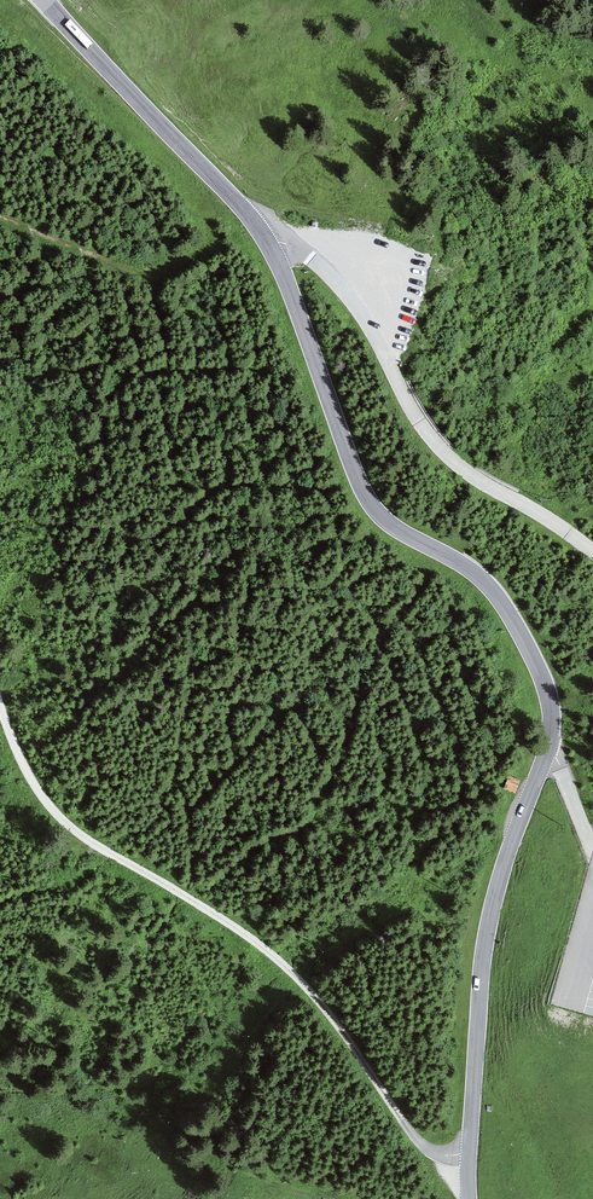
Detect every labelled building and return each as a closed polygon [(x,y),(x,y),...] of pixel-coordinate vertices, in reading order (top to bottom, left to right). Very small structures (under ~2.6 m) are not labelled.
[(519,781),(509,777),(505,788),(515,792),(519,781)]
